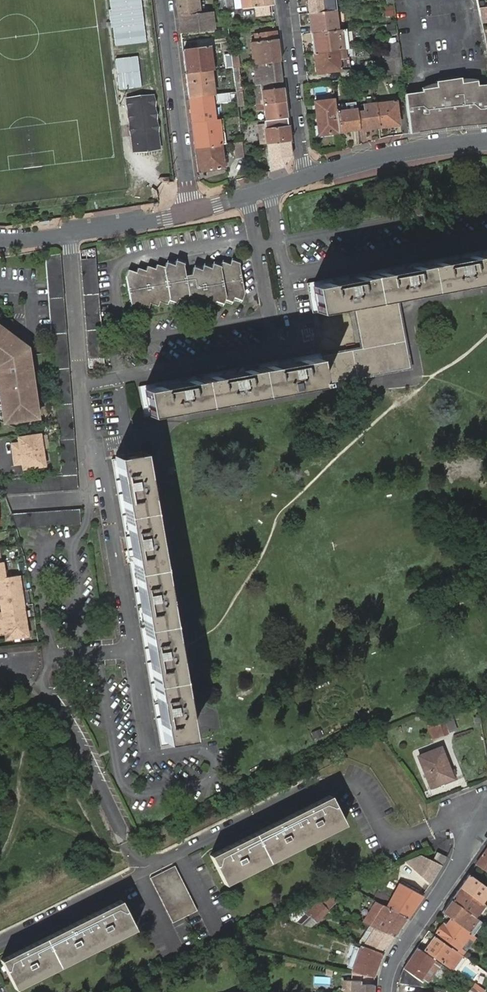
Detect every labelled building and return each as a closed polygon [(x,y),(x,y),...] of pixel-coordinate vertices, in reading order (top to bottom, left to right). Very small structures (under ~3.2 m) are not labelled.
[(141,0),(110,0),(111,9),(109,10),(111,28),(113,28),(115,46),(146,42),(141,0)] [(180,34),(215,29),(213,12),(199,14),(197,0),(176,0),(180,34)] [(225,7),(224,0),(216,0),(217,8),(225,7)] [(309,12),(334,9),(333,0),(307,0),(309,12)] [(479,9),(481,20),(486,19),(486,8),(479,9)] [(334,9),(309,12),(312,34),(337,31),(334,9)] [(397,32),(396,22),(387,23),(389,33),(397,32)] [(276,38),(275,30),(254,32),(255,41),(276,38)] [(337,31),(312,34),(314,51),(344,47),(342,30),(337,31)] [(250,42),(252,64),(257,63),(263,63),(279,60),(276,38),(255,41),(250,42)] [(402,71),(398,41),(384,43),(387,73),(402,71)] [(183,49),(185,72),(210,69),(212,69),(209,46),(183,49)] [(344,47),(314,51),(316,71),(341,69),(340,60),(346,60),(344,47)] [(223,54),(225,67),(232,66),(231,56),(231,53),(223,54)] [(141,88),(137,57),(116,59),(119,90),(141,88)] [(281,80),(279,60),(263,63),(263,67),(258,68),(260,83),(281,80)] [(185,72),(188,96),(210,93),(213,93),(210,69),(185,72)] [(409,133),(441,128),(441,126),(448,126),(448,123),(454,122),(455,125),(469,123),(469,124),(486,123),(486,84),(478,84),(477,79),(461,82),(461,76),(461,74),(457,75),(439,77),(436,78),(436,84),(421,86),(422,88),(404,90),(409,133)] [(260,83),(262,102),(284,100),(281,80),(260,83)] [(235,86),(237,105),(243,105),(241,85),(240,85),(235,86)] [(188,96),(191,121),(214,118),(210,93),(188,96)] [(153,97),(128,100),(135,152),(159,149),(153,97)] [(336,108),(335,98),(314,101),(318,134),(338,131),(336,108)] [(343,101),(343,108),(346,107),(346,109),(356,108),(355,105),(355,99),(343,101)] [(263,110),(264,119),(286,117),(284,100),(262,102),(263,110)] [(375,106),(378,126),(398,124),(395,101),(383,102),(383,105),(375,106)] [(258,103),(255,103),(256,111),(263,110),(262,102),(258,103)] [(358,129),(378,126),(375,106),(375,103),(355,105),(356,108),(358,129)] [(358,129),(356,108),(346,109),(346,107),(343,108),(336,108),(338,131),(358,129)] [(195,147),(221,143),(217,118),(214,118),(191,121),(195,147)] [(264,123),(266,143),(289,141),(287,121),(264,123)] [(241,141),(233,142),(235,158),(244,157),(242,146),(241,141)] [(289,141),(266,143),(269,170),(285,166),(291,156),(289,141)] [(223,167),(221,143),(195,147),(197,170),(223,167)] [(87,356),(103,355),(95,249),(79,250),(87,356)] [(307,283),(334,278),(336,283),(349,281),(348,275),(390,268),(391,273),(406,271),(405,265),(446,258),(447,263),(460,261),(459,255),(486,250),(486,249),(306,282),(307,283)] [(307,283),(312,312),(354,304),(361,347),(320,355),(320,354),(292,359),(292,364),(279,367),(278,362),(235,370),(236,375),(223,378),(222,372),(180,380),(181,385),(168,388),(167,383),(138,388),(143,413),(324,379),(325,382),(408,367),(395,297),(408,294),(408,291),(486,277),(486,250),(459,255),(460,261),(447,263),(446,258),(405,265),(406,271),(391,273),(390,268),(348,275),(349,281),(336,283),(334,278),(307,283)] [(45,254),(62,477),(0,480),(0,486),(3,495),(78,491),(59,253),(45,254)] [(185,275),(183,270),(182,266),(183,263),(175,261),(174,265),(166,262),(164,267),(156,264),(155,268),(147,266),(145,270),(138,268),(136,272),(128,270),(125,276),(131,303),(130,306),(138,309),(140,304),(148,307),(149,303),(157,305),(158,301),(166,303),(168,299),(176,301),(177,297),(185,300),(187,296),(195,298),(196,301),(195,303),(203,306),(205,302),(213,304),(215,300),(222,303),(224,298),(231,300),(233,297),(241,299),(244,292),(238,267),(239,264),(231,261),(230,265),(222,262),(220,267),(213,264),(211,268),(202,265),(201,269),(193,267),(192,271),(191,274),(185,275)] [(0,366),(3,368),(4,375),(0,376),(0,400),(2,416),(7,416),(8,416),(9,417),(10,417),(12,418),(13,418),(15,419),(17,419),(18,419),(20,419),(22,419),(24,418),(26,417),(27,417),(29,415),(31,414),(32,413),(34,411),(38,410),(30,356),(24,357),(24,349),(18,345),(22,341),(0,325),(0,366)] [(22,341),(18,345),(24,349),(24,357),(30,356),(29,348),(22,341)] [(292,359),(320,354),(320,352),(138,386),(138,388),(167,383),(168,388),(181,385),(180,380),(222,372),(223,378),(236,375),(235,370),(278,362),(279,367),(292,364),(292,359)] [(87,356),(88,367),(104,366),(103,355),(87,356)] [(16,463),(23,461),(24,466),(47,462),(42,434),(19,438),(20,442),(12,443),(16,463)] [(126,550),(128,564),(131,564),(136,591),(140,590),(143,604),(138,605),(146,648),(150,648),(152,660),(148,661),(155,704),(160,703),(162,716),(157,717),(162,746),(187,741),(157,567),(160,567),(154,531),(151,531),(138,455),(113,459),(116,480),(121,479),(123,492),(119,493),(126,536),(131,535),(133,549),(126,550)] [(111,459),(126,550),(133,549),(131,535),(126,536),(119,493),(123,492),(121,479),(116,480),(113,459),(111,459)] [(10,513),(15,528),(81,525),(79,509),(10,513)] [(3,560),(0,560),(0,604),(1,604),(3,610),(0,611),(0,635),(6,634),(7,638),(29,635),(19,574),(6,577),(3,560)] [(131,564),(128,564),(159,746),(162,746),(157,717),(162,716),(160,703),(155,704),(148,661),(152,660),(150,648),(146,648),(138,605),(143,604),(140,590),(136,591),(131,564)] [(450,711),(440,713),(447,732),(456,729),(450,711)] [(440,713),(435,714),(437,721),(427,725),(433,738),(447,732),(440,713)] [(452,778),(440,747),(418,756),(430,787),(452,778)] [(220,881),(341,822),(328,796),(208,856),(220,881)] [(220,881),(222,885),(343,826),(341,822),(220,881)] [(476,863),(485,870),(486,867),(486,847),(476,863)] [(441,865),(445,856),(436,852),(431,861),(441,865)] [(422,856),(406,864),(430,883),(441,865),(431,861),(422,856)] [(149,879),(171,923),(196,911),(174,867),(149,879)] [(468,874),(459,887),(481,902),(486,894),(486,887),(468,874)] [(375,893),(371,901),(375,902),(407,917),(421,896),(399,885),(389,901),(383,898),(384,896),(375,892),(375,893)] [(481,902),(459,887),(450,899),(477,918),(486,906),(481,902)] [(336,894),(316,901),(319,902),(321,903),(326,906),(338,901),(336,894)] [(450,918),(469,931),(476,936),(484,923),(477,918),(450,899),(441,911),(450,918)] [(12,985),(132,925),(119,900),(0,959),(0,962),(12,985)] [(321,903),(319,902),(310,906),(311,907),(310,907),(308,904),(291,919),(312,926),(327,913),(321,903)] [(375,902),(362,922),(366,924),(394,937),(407,917),(375,902)] [(473,940),(476,936),(469,931),(450,918),(445,926),(442,924),(436,933),(459,948),(467,936),(473,940)] [(358,945),(360,946),(382,954),(394,937),(366,924),(363,930),(366,932),(371,934),(365,944),(360,942),(358,945)] [(13,988),(134,928),(132,925),(12,985),(13,988)] [(366,932),(360,942),(365,944),(371,934),(366,932)] [(424,950),(452,970),(463,954),(449,945),(449,947),(434,936),(424,950)] [(360,946),(350,972),(373,977),(382,954),(360,946)] [(435,966),(438,962),(416,947),(403,968),(423,982),(426,979),(428,981),(437,967),(435,966)] [(422,984),(423,982),(403,968),(402,970),(400,975),(422,984)] [(373,977),(350,972),(349,980),(342,979),(342,988),(349,988),(349,991),(372,991),(373,977)] [(400,975),(398,983),(421,986),(422,984),(400,975)] [(314,976),(314,982),(328,984),(329,977),(314,976)]
